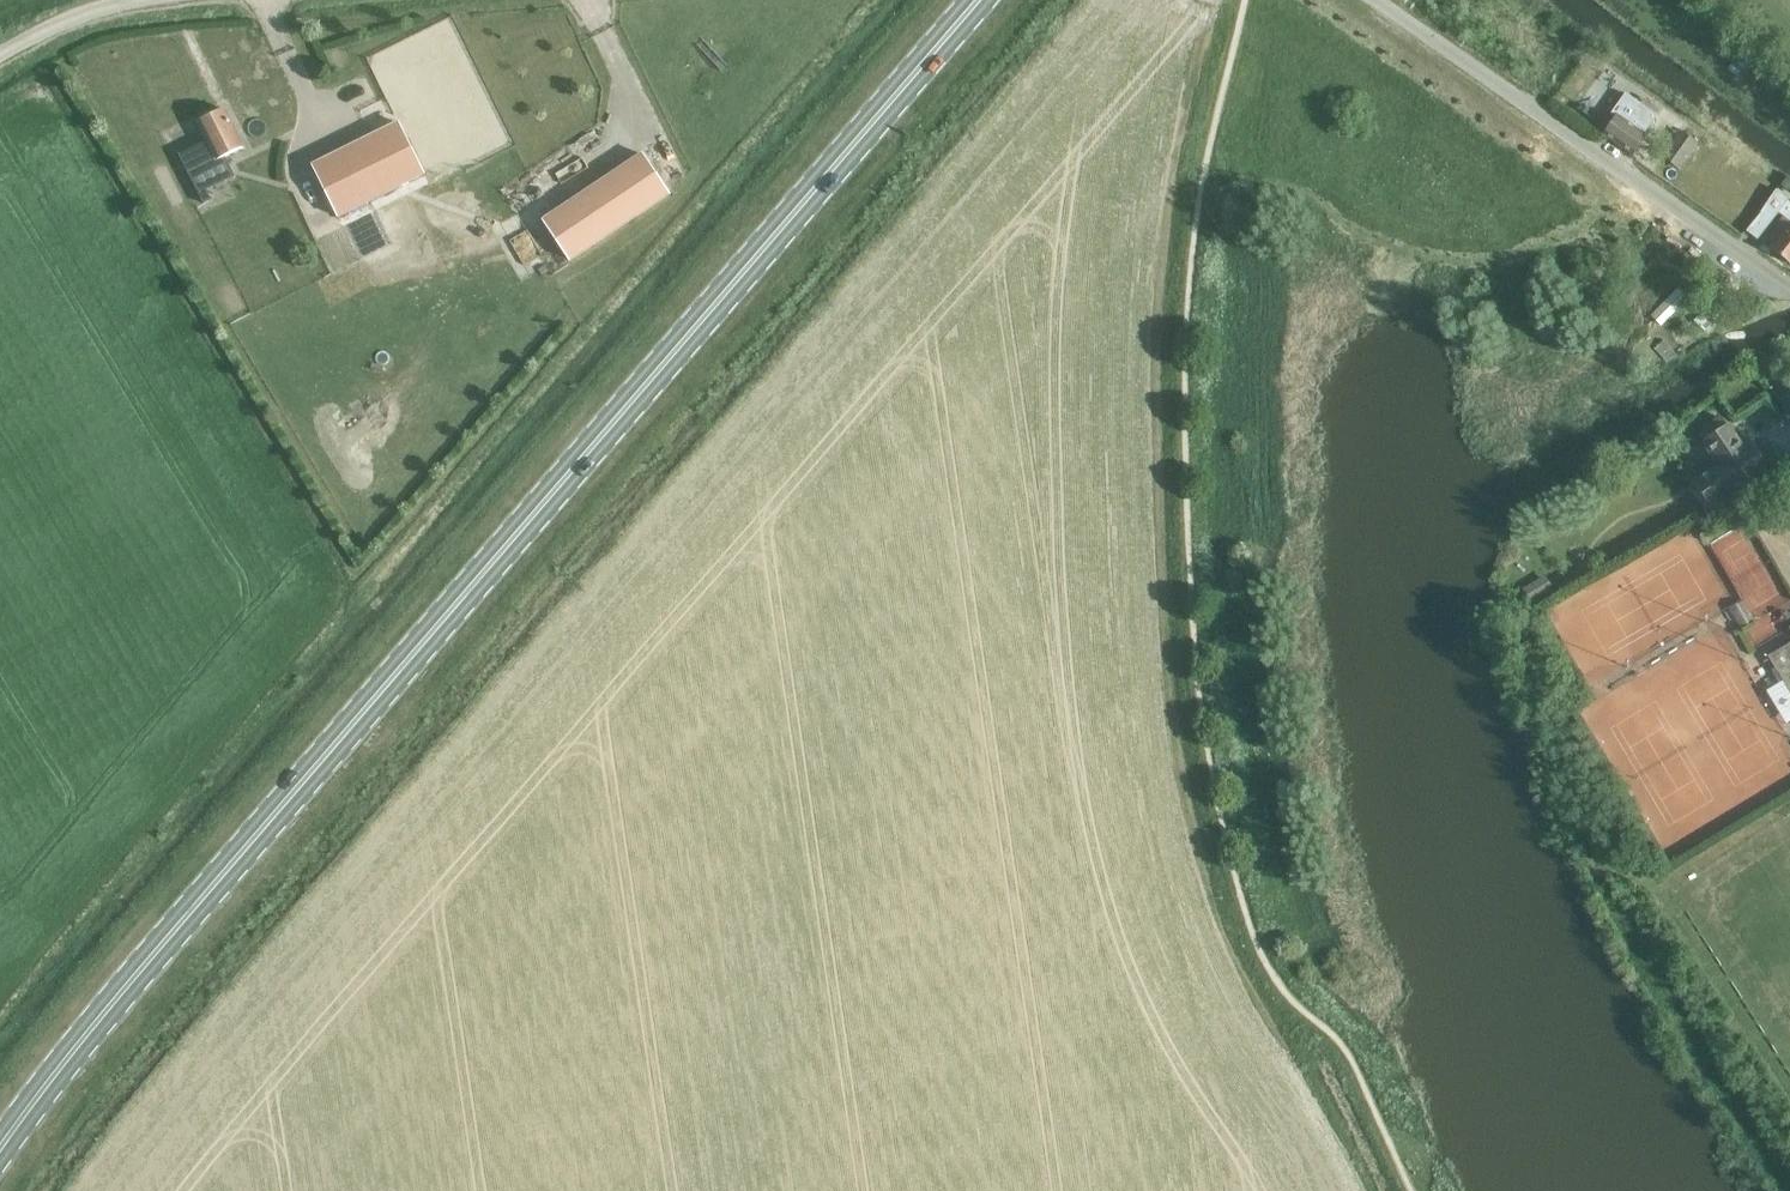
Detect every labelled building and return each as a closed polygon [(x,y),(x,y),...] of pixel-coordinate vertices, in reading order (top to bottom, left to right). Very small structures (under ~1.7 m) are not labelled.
[(1640,135),(1654,115),(1643,108),(1622,93),(1597,129),(1603,133),(1601,137),(1628,156),(1642,136),(1640,135)] [(1650,98),(1643,108),(1654,115),(1660,106),(1650,98)] [(186,176),(239,149),(219,109),(194,122),(203,141),(176,155),(186,176)] [(398,122),(311,165),(338,218),(424,175),(398,122)] [(1659,157),(1677,170),(1695,145),(1677,131),(1659,157)] [(644,152),(543,219),(570,260),(671,192),(644,152)] [(1779,188),(1786,194),(1789,190),(1789,189),(1789,181),(1787,178),(1786,179),(1781,185),(1779,188)] [(1745,231),(1756,240),(1776,214),(1781,218),(1760,244),(1785,263),(1789,266),(1789,265),(1789,204),(1774,191),(1760,211),(1745,231)] [(335,220),(308,234),(327,272),(355,258),(335,220)] [(1781,398),(1789,406),(1789,389),(1781,398)] [(1711,511),(1770,470),(1751,442),(1743,448),(1728,425),(1726,426),(1721,419),(1698,435),(1703,442),(1701,443),(1717,466),(1692,483),(1711,511)] [(1543,579),(1521,593),(1531,609),(1554,595),(1543,579)] [(1743,602),(1729,609),(1741,629),(1754,621),(1743,602)] [(1765,657),(1789,699),(1789,642),(1765,657)]
